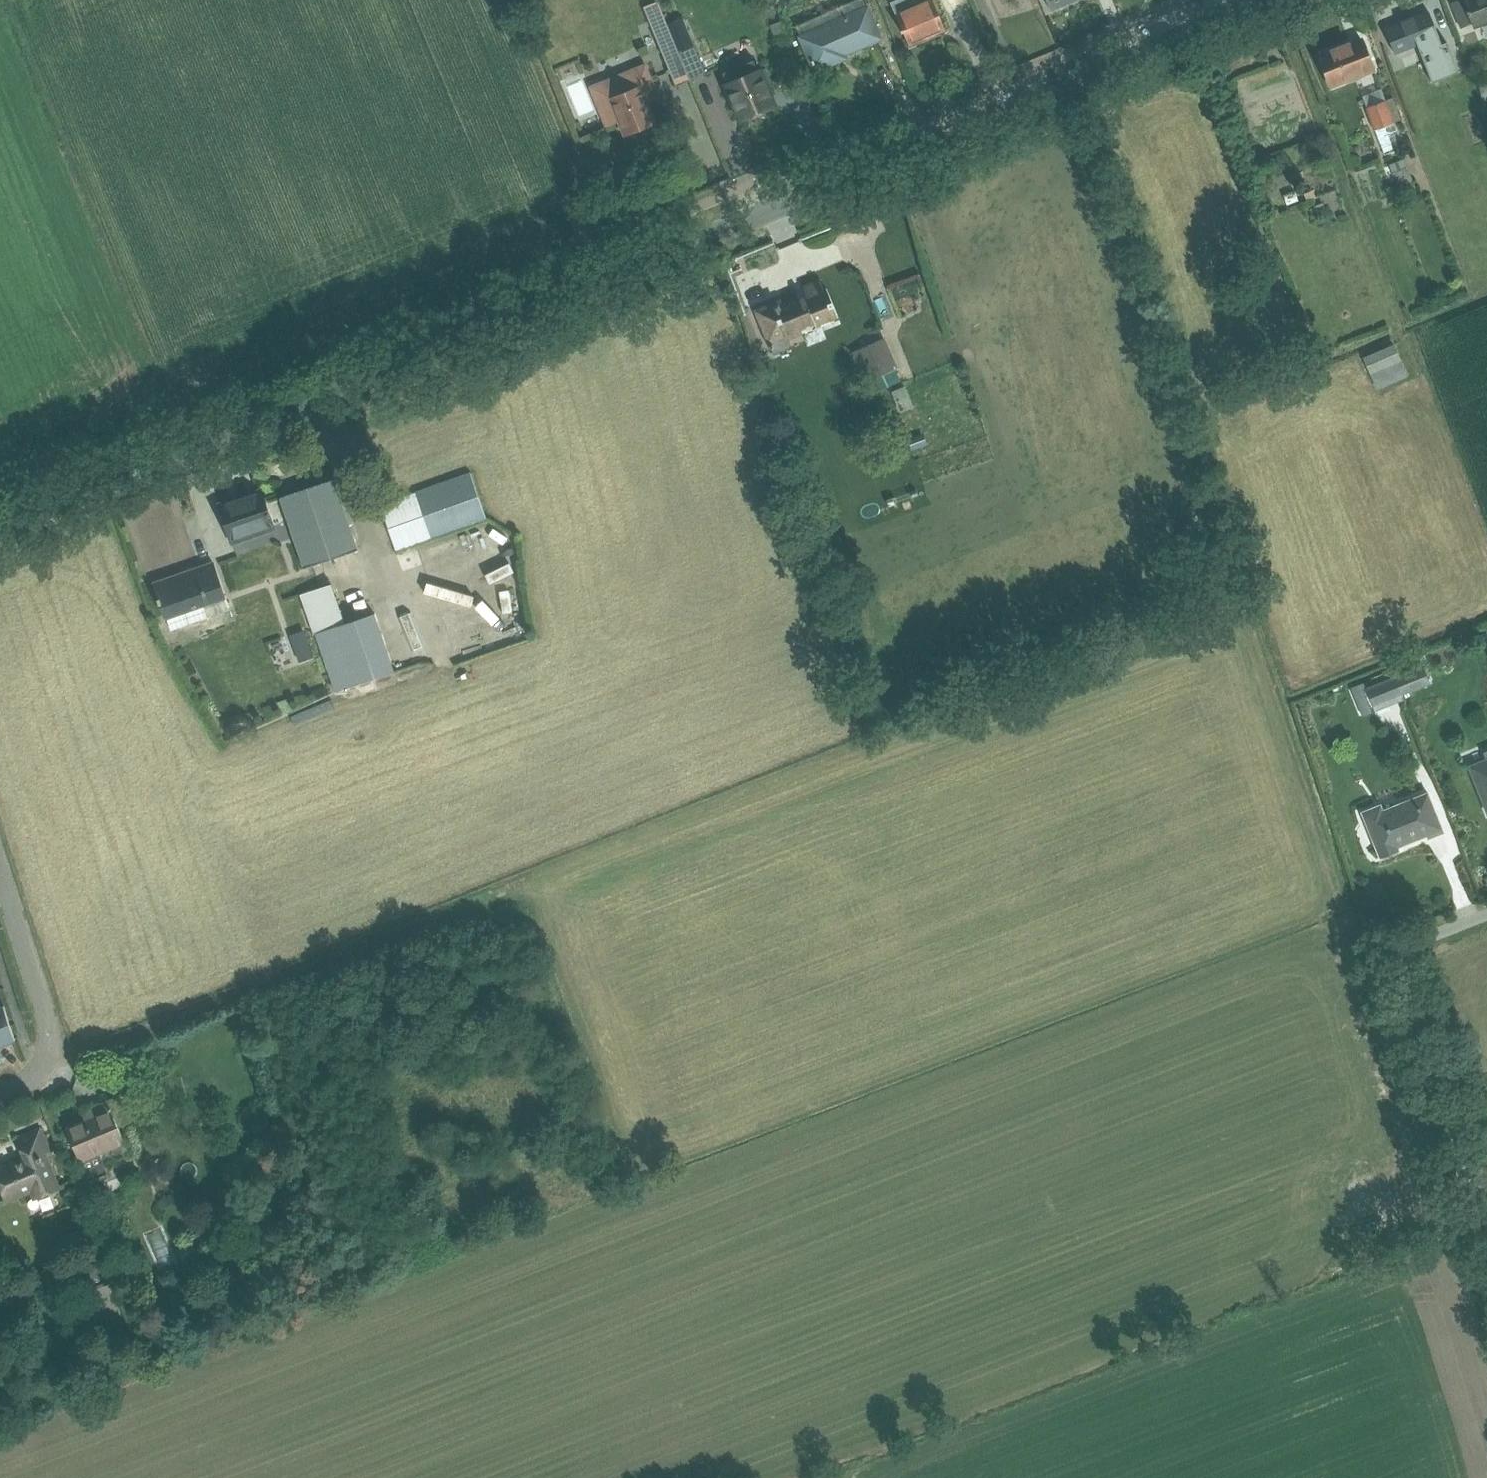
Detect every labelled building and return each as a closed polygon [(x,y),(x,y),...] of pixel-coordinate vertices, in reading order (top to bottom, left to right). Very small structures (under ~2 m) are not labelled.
[(641,5),(676,83),(704,71),(680,17),(666,23),(656,0),(654,0),(641,5)] [(884,46),(865,0),(864,0),(792,28),(810,75),(884,46)] [(1086,0),(1050,0),(1057,14),(1086,0)] [(1486,25),(1486,0),(1450,0),(1465,35),(1486,25)] [(912,47),(944,33),(931,2),(899,17),(912,47)] [(1395,58),(1442,37),(1429,7),(1382,28),(1395,58)] [(1329,94),(1378,74),(1362,34),(1313,54),(1329,94)] [(617,144),(668,125),(645,64),(593,84),(617,144)] [(740,124),(780,109),(765,68),(725,83),(740,124)] [(1364,103),(1372,128),(1394,121),(1386,96),(1364,103)] [(742,156),(723,103),(703,110),(722,163),(742,156)] [(769,347),(832,321),(815,279),(751,305),(769,347)] [(884,336),(859,346),(869,374),(895,364),(884,336)] [(1373,388),(1406,378),(1395,343),(1362,354),(1373,388)] [(394,559),(583,487),(563,435),(374,507),(394,559)] [(230,544),(276,527),(263,493),(218,510),(230,544)] [(338,505),(295,520),(315,579),(358,565),(338,505)] [(488,537),(503,544),(507,534),(492,527),(488,537)] [(501,550),(478,561),(488,582),(511,570),(501,550)] [(163,620),(226,600),(214,562),(151,582),(163,620)] [(506,614),(512,612),(507,588),(497,591),(502,613),(484,617),(486,626),(472,630),(474,642),(510,634),(506,614)] [(335,592),(308,602),(344,697),(406,674),(384,615),(348,628),(335,592)] [(288,634),(296,652),(283,656),(287,665),(311,655),(300,629),(288,634)] [(267,642),(271,656),(282,653),(277,639),(267,642)] [(1358,712),(1431,690),(1423,665),(1350,687),(1358,712)] [(1396,704),(1381,708),(1386,728),(1401,724),(1396,704)] [(1486,814),(1486,756),(1468,763),(1486,815),(1486,814)] [(1379,860),(1444,836),(1427,791),(1362,815),(1379,860)] [(88,1179),(134,1162),(111,1099),(64,1116),(88,1179)] [(62,1188),(40,1135),(17,1144),(22,1156),(0,1166),(0,1191),(5,1202),(35,1189),(39,1198),(62,1188)]
